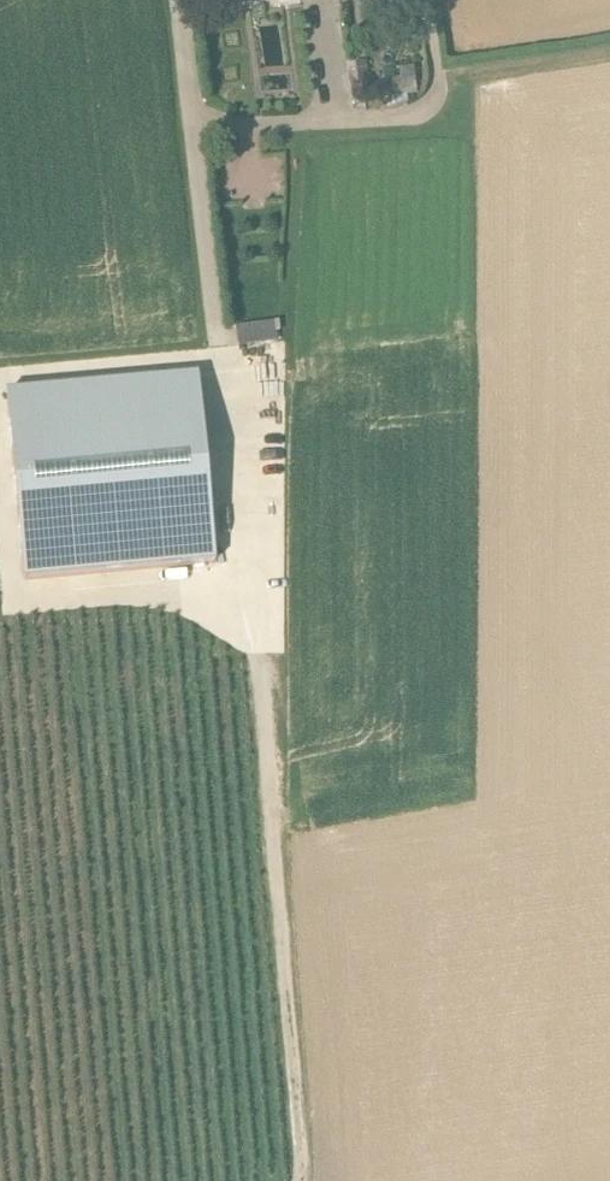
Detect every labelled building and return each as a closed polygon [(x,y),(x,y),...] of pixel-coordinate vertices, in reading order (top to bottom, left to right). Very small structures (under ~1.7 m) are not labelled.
[(399,70),(400,78),(382,80),(384,99),(416,95),(413,69),(399,70)] [(274,322),(236,328),(238,347),(277,343),(274,322)] [(27,580),(219,564),(204,382),(12,398),(27,580)]
